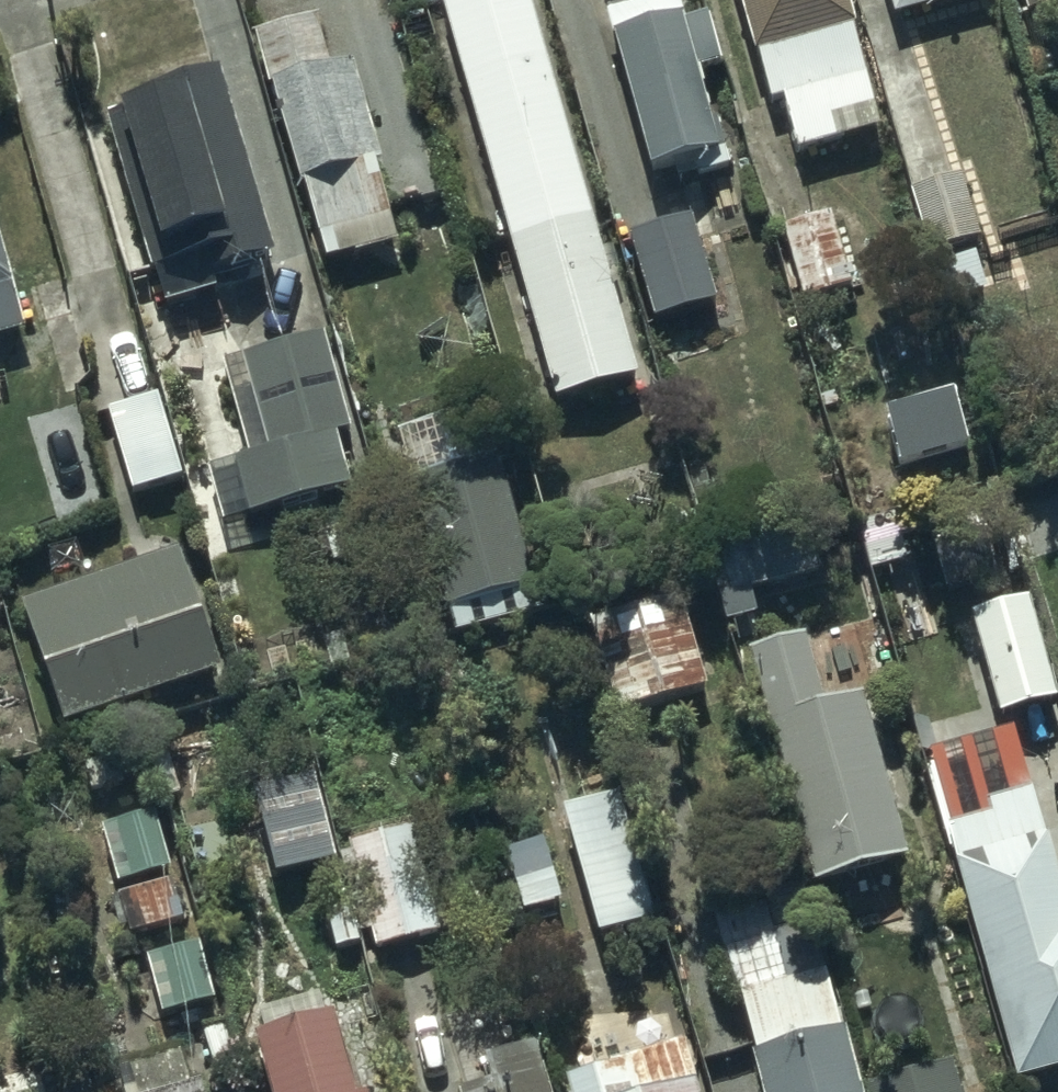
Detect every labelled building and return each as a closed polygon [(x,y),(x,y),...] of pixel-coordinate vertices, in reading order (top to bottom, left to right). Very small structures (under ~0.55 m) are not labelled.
[(433,4),(548,404),(611,386),(619,415),(645,407),(528,0),(448,0),(433,4)] [(599,18),(643,175),(669,168),(673,185),(724,171),(711,125),(730,120),(702,19),(684,24),(677,0),(663,0),(599,18)] [(764,98),(780,93),(795,146),(880,123),(846,0),(737,0),(764,98)] [(890,23),(969,0),(884,0),(890,23)] [(311,23),(246,41),(322,267),(402,240),(350,62),(326,69),(311,23)] [(178,95),(99,119),(158,310),(211,294),(206,280),(270,260),(212,74),(175,85),(178,95)] [(958,179),(909,194),(927,257),(978,241),(958,179)] [(685,216),(622,236),(651,325),(713,305),(685,216)] [(831,217),(780,231),(799,302),(851,288),(831,217)] [(23,334),(0,243),(0,339),(23,334)] [(223,518),(364,479),(323,332),(248,352),(273,444),(233,455),(235,464),(210,471),(223,518)] [(951,386),(885,406),(902,465),(968,446),(951,386)] [(156,397),(102,413),(127,497),(182,478),(156,397)] [(499,459),(404,487),(441,614),(536,586),(499,459)] [(807,537),(706,566),(723,624),(756,614),(751,594),(818,574),(807,537)] [(173,555),(18,606),(59,728),(213,677),(173,555)] [(678,595),(585,620),(612,716),(704,691),(678,595)] [(800,641),(745,657),(810,889),(901,864),(855,701),(820,711),(800,641)] [(984,804),(988,819),(940,832),(1010,1086),(1057,1073),(1057,899),(1028,792),(984,804)] [(617,798),(556,814),(562,834),(497,850),(514,916),(581,899),(602,978),(661,963),(617,798)] [(154,818),(98,831),(114,890),(169,875),(154,818)] [(414,828),(343,844),(346,856),(311,864),(332,952),(359,946),(357,939),(368,936),(372,953),(439,937),(414,828)] [(859,1087),(821,950),(780,961),(766,911),(712,926),(749,1058),(744,1059),(753,1091),(959,1091),(950,1062),(859,1087)] [(191,948),(144,963),(162,1020),(210,1005),(191,948)] [(250,1018),(256,1038),(247,1041),(262,1091),(347,1091),(320,998),(250,1018)] [(477,1060),(484,1086),(462,1091),(554,1091),(541,1043),(477,1060)] [(556,1084),(558,1091),(690,1091),(676,1047),(556,1084)]
